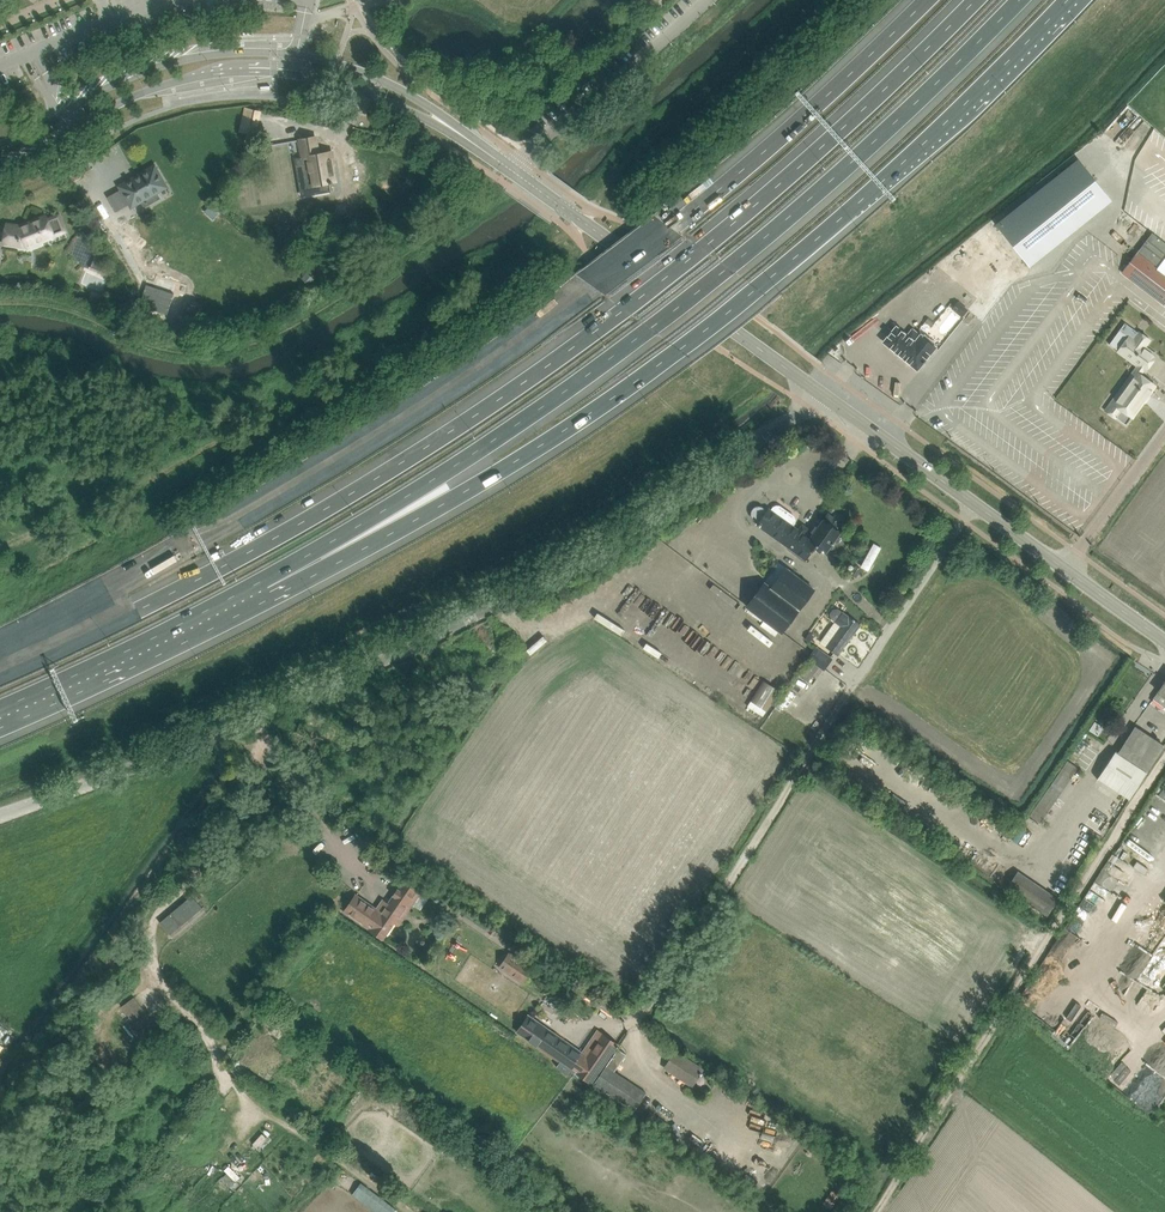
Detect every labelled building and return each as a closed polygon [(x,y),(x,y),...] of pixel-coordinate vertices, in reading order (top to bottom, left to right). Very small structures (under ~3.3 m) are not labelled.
[(530,129),(534,134),(542,128),(538,123),(530,129)] [(300,140),(276,144),(280,162),(291,160),(290,155),(298,154),(304,186),(313,184),(315,193),(330,191),(330,194),(331,194),(330,183),(332,183),(332,181),(335,181),(330,152),(318,154),(315,137),(300,140)] [(1078,164),(998,231),(1028,266),(1110,202),(1078,164)] [(120,186),(131,207),(167,186),(155,166),(120,186)] [(6,227),(4,242),(22,245),(26,244),(27,246),(27,247),(44,240),(43,237),(52,233),(53,235),(64,231),(64,230),(62,224),(63,222),(61,218),(59,217),(58,216),(48,220),(47,218),(46,216),(26,224),(28,227),(21,230),(6,227)] [(1137,252),(1157,268),(1164,258),(1164,244),(1151,234),(1137,252)] [(1122,272),(1164,304),(1164,302),(1164,274),(1157,268),(1137,252),(1122,272)] [(307,272),(301,278),(309,285),(314,279),(307,272)] [(1087,296),(1078,291),(1075,296),(1084,301),(1087,296)] [(134,298),(127,295),(124,304),(130,306),(134,298)] [(139,295),(132,318),(152,324),(159,301),(139,295)] [(958,301),(952,308),(953,308),(963,316),(966,311),(968,309),(958,301)] [(1113,401),(1107,410),(1115,417),(1120,410),(1122,411),(1123,410),(1132,416),(1154,385),(1140,375),(1144,369),(1145,370),(1155,355),(1144,347),(1148,340),(1126,324),(1121,330),(1130,336),(1119,351),(1139,365),(1134,371),(1137,373),(1115,403),(1113,401)] [(917,369),(935,346),(922,335),(914,344),(894,328),(884,341),(917,369)] [(751,511),(751,515),(752,519),(759,524),(758,525),(798,553),(805,543),(813,549),(816,543),(826,551),(832,543),(833,544),(834,542),(833,541),(840,532),(823,520),(810,538),(803,533),(804,532),(800,529),(799,530),(790,524),(794,520),(793,515),(777,503),(772,504),(769,509),(768,511),(761,506),(757,506),(754,508),(751,511)] [(856,564),(850,573),(856,577),(863,568),(856,564)] [(787,569),(772,589),(765,584),(748,607),(784,634),(815,590),(787,569)] [(842,626),(827,646),(838,654),(860,625),(843,613),(836,608),(832,608),(829,613),(830,617),(835,621),(842,626)] [(809,658),(824,669),(831,658),(817,647),(809,658)] [(793,649),(783,665),(791,670),(801,654),(793,649)] [(764,679),(751,700),(765,709),(778,688),(764,679)] [(1164,707),(1164,681),(1163,683),(1164,683),(1153,698),(1164,707)] [(1094,721),(1089,729),(1098,736),(1104,727),(1094,721)] [(1130,798),(1147,772),(1164,746),(1141,731),(1131,747),(1125,743),(1118,753),(1114,751),(1098,777),(1130,798)] [(1050,785),(1043,781),(1023,813),(1041,824),(1077,765),(1066,759),(1050,785)] [(1122,841),(1148,861),(1155,851),(1129,831),(1122,841)] [(1106,873),(1101,870),(1075,912),(1092,923),(1101,908),(1100,907),(1111,890),(1120,895),(1131,877),(1125,873),(1134,857),(1121,849),(1106,873)] [(1007,888),(1047,915),(1058,899),(1018,872),(1007,888)] [(356,895),(345,911),(366,926),(378,934),(390,918),(398,924),(413,903),(420,908),(429,896),(418,888),(418,887),(406,879),(389,904),(383,900),(377,909),(356,895)] [(160,922),(170,934),(202,907),(192,895),(160,922)] [(501,965),(523,980),(532,967),(509,953),(501,965)] [(134,997),(122,1006),(145,1037),(157,1028),(134,997)] [(592,1081),(593,1081),(619,1045),(602,1033),(587,1055),(529,1015),(518,1031),(591,1083),(592,1081)] [(620,1046),(619,1045),(593,1081),(635,1110),(647,1093),(614,1072),(626,1054),(618,1049),(620,1046)] [(699,1074),(701,1075),(702,1073),(701,1072),(702,1069),(676,1052),(665,1067),(692,1085),(699,1074)] [(259,1072),(255,1079),(268,1087),(278,1071),(271,1067),(265,1076),(259,1072)] [(402,1108),(398,1118),(418,1126),(422,1116),(402,1108)] [(206,1137),(216,1145),(223,1136),(213,1128),(206,1137)] [(694,1130),(689,1137),(699,1145),(705,1138),(694,1130)] [(223,1136),(216,1145),(225,1153),(233,1144),(223,1136)] [(807,1137),(802,1145),(815,1155),(821,1147),(807,1137)] [(235,1180),(240,1176),(227,1165),(223,1169),(235,1180)] [(377,1211),(392,1211),(396,1206),(359,1181),(351,1194),(377,1211)] [(831,1208),(840,1196),(834,1192),(826,1204),(831,1208)]
